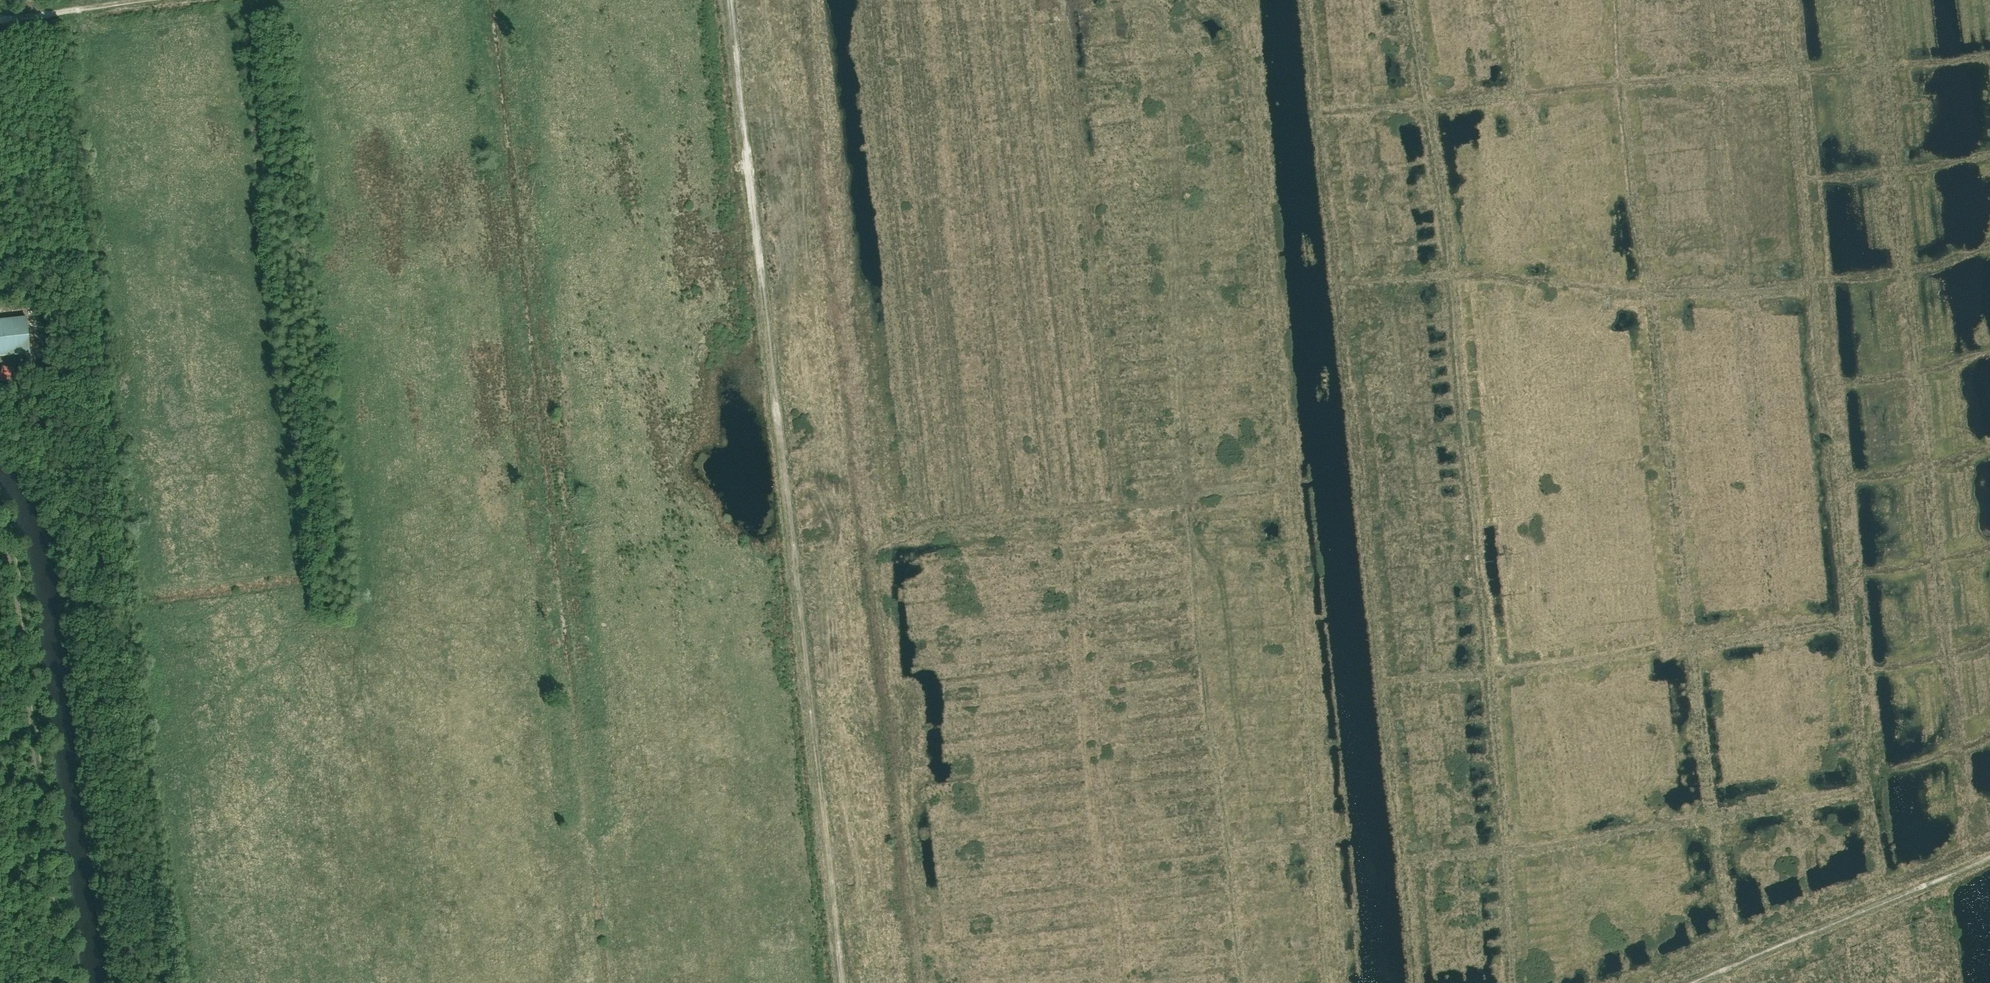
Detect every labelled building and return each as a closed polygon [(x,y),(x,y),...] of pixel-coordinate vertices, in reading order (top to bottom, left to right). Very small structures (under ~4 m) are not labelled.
[(29,353),(25,317),(0,320),(0,356),(29,353)]
